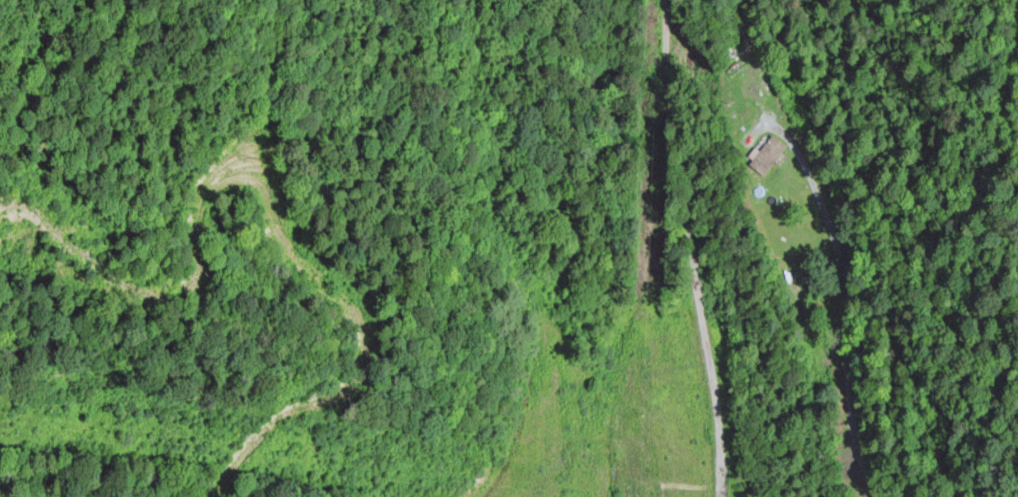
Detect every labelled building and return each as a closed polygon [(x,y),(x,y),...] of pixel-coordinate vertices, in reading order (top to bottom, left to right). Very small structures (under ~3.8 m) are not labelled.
[(760,179),(786,151),(770,137),(744,165),(760,179)]
